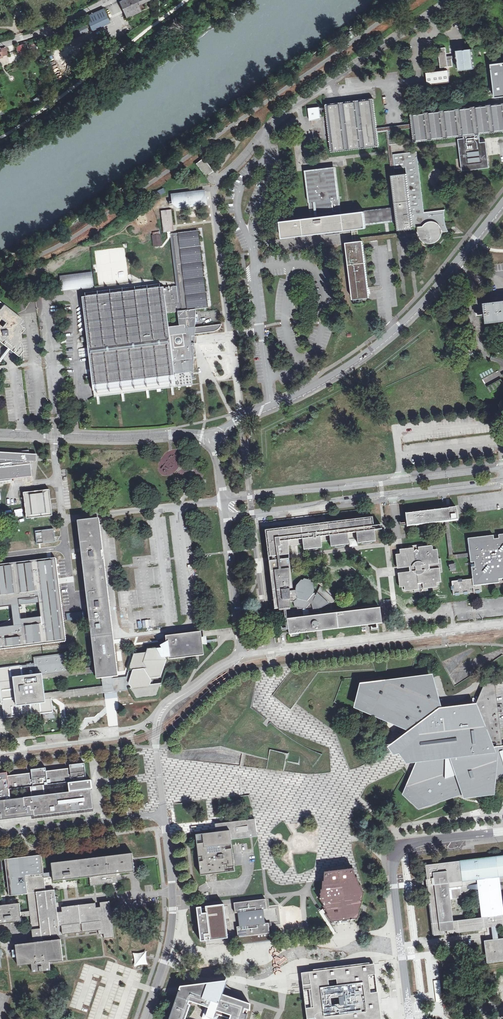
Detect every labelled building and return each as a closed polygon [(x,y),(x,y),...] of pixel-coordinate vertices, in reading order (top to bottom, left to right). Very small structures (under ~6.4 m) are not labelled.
[(120,1),(128,17),(143,10),(140,5),(150,0),(123,0),(120,1)] [(104,8),(86,16),(93,31),(111,22),(104,8)] [(74,29),(76,35),(88,31),(86,25),(74,29)] [(24,44),(16,46),(18,54),(26,52),(24,44)] [(445,71),(427,73),(428,84),(449,82),(448,67),(453,66),(452,59),(458,58),(458,59),(459,59),(459,62),(458,62),(459,71),(465,70),(466,70),(468,69),(468,70),(474,69),(473,60),(472,57),(473,57),(472,49),(466,50),(463,50),(457,51),(457,55),(447,57),(445,48),(438,49),(441,68),(445,67),(445,71)] [(491,64),(495,98),(502,97),(502,63),(491,64)] [(39,96),(32,100),(35,104),(41,100),(39,96)] [(374,99),(326,104),(331,152),(379,146),(378,132),(377,128),(374,99)] [(413,128),(414,142),(459,137),(479,134),(502,132),(502,104),(411,115),(412,124),(413,128)] [(309,109),(310,121),(321,119),(320,107),(309,109)] [(433,210),(424,211),(417,152),(393,155),(392,152),(390,131),(413,128),(412,124),(377,128),(378,132),(386,131),(389,152),(392,175),(396,207),(366,210),(342,213),(340,198),(337,166),(307,169),(310,201),(312,216),(281,220),(283,236),(319,232),(351,229),(352,235),(353,242),(357,242),(362,241),(374,240),(389,238),(406,236),(420,235),(422,238),(426,241),(429,243),(432,243),(436,242),(438,241),(441,238),(443,235),(444,231),(451,231),(447,223),(446,218),(446,214),(445,209),(433,210)] [(479,134),(459,137),(459,144),(460,145),(469,144),(470,150),(481,148),(480,141),(479,134)] [(460,145),(463,170),(468,169),(468,170),(489,167),(488,155),(482,156),(481,148),(470,150),(469,144),(460,145)] [(195,162),(206,176),(214,171),(204,158),(198,162),(197,161),(195,162)] [(178,203),(187,201),(187,203),(196,202),(196,201),(198,200),(203,197),(204,193),(204,191),(192,193),(193,194),(186,195),(186,193),(173,195),(174,203),(178,203)] [(187,201),(178,203),(178,205),(184,204),(184,206),(184,207),(194,206),(193,204),(205,203),(204,191),(204,193),(203,197),(198,200),(196,201),(196,202),(187,203),(187,201)] [(161,211),(164,232),(168,232),(170,231),(174,231),(171,210),(161,211)] [(180,312),(193,310),(207,308),(197,231),(171,234),(170,234),(170,235),(171,237),(177,286),(180,312)] [(162,246),(160,235),(153,235),(154,247),(162,246)] [(353,242),(346,243),(349,271),(352,299),(369,298),(362,241),(357,242),(353,242)] [(91,274),(61,278),(62,288),(92,284),(91,274)] [(92,284),(62,288),(63,292),(93,288),(92,284)] [(194,315),(193,310),(180,312),(177,286),(82,298),(88,348),(89,357),(94,397),(97,397),(98,397),(100,397),(123,394),(148,391),(173,388),(193,385),(191,373),(193,372),(194,343),(193,343),(193,336),(195,336),(195,334),(215,332),(218,330),(219,329),(221,326),(222,324),(195,327),(195,323),(199,322),(198,314),(194,315)] [(484,304),(486,321),(502,319),(502,302),(484,304)] [(79,358),(89,357),(88,348),(78,349),(79,358)] [(484,370),(479,373),(482,380),(495,372),(492,367),(485,372),(484,370)] [(486,387),(489,393),(502,385),(502,381),(501,379),(486,387)] [(32,476),(30,460),(27,460),(27,457),(29,456),(28,450),(0,453),(0,480),(32,476)] [(50,499),(49,489),(23,492),(26,518),(52,515),(51,506),(50,499)] [(450,520),(458,519),(456,506),(447,508),(405,512),(407,525),(446,520),(448,520),(450,520)] [(378,540),(377,530),(376,524),(376,523),(376,522),(375,516),(320,522),(302,524),(269,528),(265,529),(269,556),(277,556),(279,555),(291,554),(290,544),(294,544),(298,543),(305,542),(306,549),(324,547),(323,541),(332,540),(332,546),(350,544),(351,544),(350,538),(354,538),(358,537),(359,543),(378,540)] [(450,558),(470,556),(470,554),(470,552),(454,554),(451,523),(450,520),(448,520),(446,520),(446,521),(450,558)] [(97,682),(120,679),(101,522),(78,525),(88,612),(89,618),(95,667),(96,673),(97,682)] [(53,528),(35,530),(37,543),(55,541),(53,528)] [(468,538),(470,552),(470,554),(470,556),(472,578),(451,580),(453,594),(470,591),(470,590),(470,589),(471,589),(471,588),(472,588),(473,589),(473,590),(474,591),(480,590),(480,591),(482,591),(481,583),(483,582),(482,580),(482,579),(502,576),(502,534),(468,538)] [(350,538),(351,544),(351,546),(355,545),(359,545),(359,543),(358,537),(354,538),(350,538)] [(408,569),(409,574),(402,574),(402,577),(400,577),(401,589),(413,588),(414,592),(420,591),(420,594),(419,595),(419,596),(420,597),(420,598),(421,598),(422,598),(423,598),(424,597),(424,596),(424,595),(423,594),(422,591),(428,590),(427,586),(439,584),(437,572),(442,572),(440,559),(436,559),(434,547),(422,548),(422,544),(408,546),(409,550),(397,552),(399,563),(401,563),(401,565),(405,565),(408,565),(408,569)] [(290,607),(290,601),(290,591),(289,558),(280,559),(280,557),(279,555),(277,556),(277,558),(277,560),(271,560),(272,571),(275,593),(275,597),(276,607),(283,606),(286,606),(286,608),(290,607)] [(19,645),(19,647),(33,645),(66,641),(63,621),(62,615),(61,615),(55,559),(0,566),(0,608),(11,606),(14,626),(0,627),(0,648),(19,645)] [(296,591),(290,591),(290,601),(294,602),(295,607),(297,608),(298,613),(298,619),(320,616),(320,613),(319,609),(321,608),(324,606),(330,602),(335,599),(320,586),(316,595),(314,594),(315,590),(313,583),(312,583),(313,585),(312,585),(311,580),(304,579),(301,582),(300,582),(302,580),(301,580),(296,585),(295,589),(296,591)] [(380,609),(320,616),(298,619),(288,620),(289,629),(289,633),(294,633),(365,624),(370,624),(382,622),(380,609)] [(81,612),(66,614),(67,620),(81,619),(81,612)] [(165,657),(168,657),(169,659),(196,656),(198,656),(200,656),(204,655),(203,645),(202,642),(202,639),(201,632),(195,632),(166,636),(167,648),(160,648),(165,657)] [(126,678),(129,689),(135,700),(136,700),(157,697),(158,697),(161,686),(166,668),(164,668),(167,660),(165,657),(160,648),(159,647),(148,648),(147,648),(146,653),(144,653),(143,653),(134,654),(129,670),(129,671),(126,678)] [(51,702),(51,698),(51,695),(50,693),(44,693),(43,679),(42,676),(42,674),(53,672),(70,670),(68,653),(51,655),(34,657),(34,663),(27,664),(24,664),(22,665),(22,666),(0,668),(0,680),(1,680),(1,681),(1,682),(0,682),(0,691),(1,701),(3,700),(3,702),(4,704),(3,704),(4,718),(15,716),(24,715),(34,714),(43,713),(44,719),(46,719),(55,718),(54,712),(53,712),(51,702)] [(42,676),(43,679),(96,673),(95,667),(70,670),(53,672),(42,674),(42,676)] [(420,805),(408,790),(421,758),(410,760),(404,752),(398,743),(414,730),(397,723),(358,706),(366,686),(429,678),(438,712),(474,707),(475,704),(442,707),(433,673),(360,683),(354,707),(408,731),(388,747),(394,754),(399,753),(402,756),(407,763),(415,763),(402,794),(417,808),(419,809),(457,796),(463,794),(465,799),(495,795),(496,783),(502,781),(502,777),(420,805)] [(51,695),(51,698),(62,697),(65,697),(104,692),(111,691),(115,691),(129,689),(126,678),(120,679),(112,680),(102,681),(103,686),(50,693),(51,695)] [(420,805),(502,777),(502,750),(500,730),(499,729),(498,725),(499,725),(499,722),(498,722),(498,719),(497,716),(498,716),(498,713),(494,713),(494,711),(494,708),(493,708),(493,706),(497,706),(497,705),(496,705),(496,702),(495,700),(496,700),(496,697),(495,696),(494,692),(495,692),(494,684),(484,684),(475,704),(474,707),(438,712),(429,678),(366,686),(358,706),(397,723),(414,730),(398,743),(404,752),(410,760),(421,758),(408,790),(420,805)] [(502,750),(502,746),(495,683),(484,684),(494,684),(495,692),(494,692),(495,696),(496,697),(496,700),(495,700),(496,702),(496,705),(497,705),(497,706),(493,706),(493,708),(494,708),(494,711),(494,713),(498,713),(498,716),(497,716),(498,719),(498,722),(499,722),(499,725),(498,725),(499,729),(500,730),(502,750)] [(0,774),(0,820),(91,809),(88,790),(90,789),(89,785),(89,781),(83,781),(86,781),(84,763),(70,765),(71,775),(69,775),(68,769),(46,772),(46,768),(31,770),(32,780),(30,780),(29,774),(8,776),(7,773),(0,774)] [(216,832),(196,835),(201,875),(235,871),(234,867),(232,846),(231,840),(258,837),(257,832),(256,832),(255,819),(215,824),(216,832)] [(118,873),(134,871),(134,867),(132,853),(51,863),(52,872),(53,877),(53,882),(64,880),(90,877),(91,886),(94,886),(113,883),(118,882),(117,874),(118,873)] [(28,857),(5,860),(9,896),(27,893),(29,911),(20,912),(21,917),(30,916),(33,943),(42,941),(42,937),(36,892),(45,891),(44,878),(48,878),(53,877),(52,872),(43,873),(41,855),(28,857)] [(425,864),(426,871),(427,878),(427,879),(426,879),(426,881),(426,883),(428,883),(434,934),(444,933),(444,930),(447,930),(447,933),(483,929),(483,927),(485,927),(489,926),(489,928),(492,927),(493,938),(484,939),(484,942),(486,962),(498,961),(500,961),(502,960),(502,939),(498,939),(497,927),(502,926),(502,913),(498,881),(502,880),(502,855),(425,864)] [(344,921),(359,919),(363,909),(361,909),(364,903),(364,901),(363,901),(366,892),(365,892),(363,884),(361,885),(359,877),(357,877),(355,868),(339,870),(326,871),(325,881),(324,881),(323,889),(321,889),(321,897),(320,897),(325,905),(323,905),(325,907),(329,913),(327,913),(333,922),(344,921)] [(45,891),(36,892),(42,937),(60,935),(59,926),(58,917),(56,902),(55,890),(45,891)] [(269,933),(268,923),(264,923),(262,910),(267,910),(265,899),(234,903),(236,913),(240,913),(241,926),(237,927),(238,937),(239,937),(240,944),(253,942),(253,940),(269,939),(269,933)] [(104,939),(114,938),(112,926),(109,901),(105,902),(100,902),(100,906),(98,906),(96,906),(95,903),(86,904),(83,906),(79,908),(75,908),(71,906),(61,907),(62,916),(58,917),(59,926),(61,925),(63,935),(79,933),(79,932),(81,931),(81,932),(98,930),(99,935),(104,934),(104,939)] [(20,912),(19,903),(0,905),(0,924),(22,921),(21,917),(20,912)] [(228,938),(224,904),(205,906),(206,910),(202,911),(201,907),(197,907),(201,942),(206,941),(205,939),(209,939),(210,940),(228,938)] [(33,943),(15,945),(18,966),(32,964),(33,973),(50,970),(49,962),(63,960),(61,939),(42,941),(33,943)] [(135,955),(137,963),(145,962),(145,958),(144,954),(135,955)] [(303,977),(305,993),(308,1018),(380,1018),(373,968),(303,977)] [(440,980),(433,981),(436,1002),(442,1001),(440,980)] [(179,987),(178,989),(179,990),(178,991),(176,996),(168,1018),(217,1018),(218,1017),(220,1015),(230,1018),(246,1018),(247,1014),(246,1014),(247,1010),(249,1010),(249,1004),(249,1003),(248,1003),(225,995),(226,993),(224,993),(222,992),(224,986),(225,981),(223,981),(212,983),(195,985),(193,985),(179,987)]
